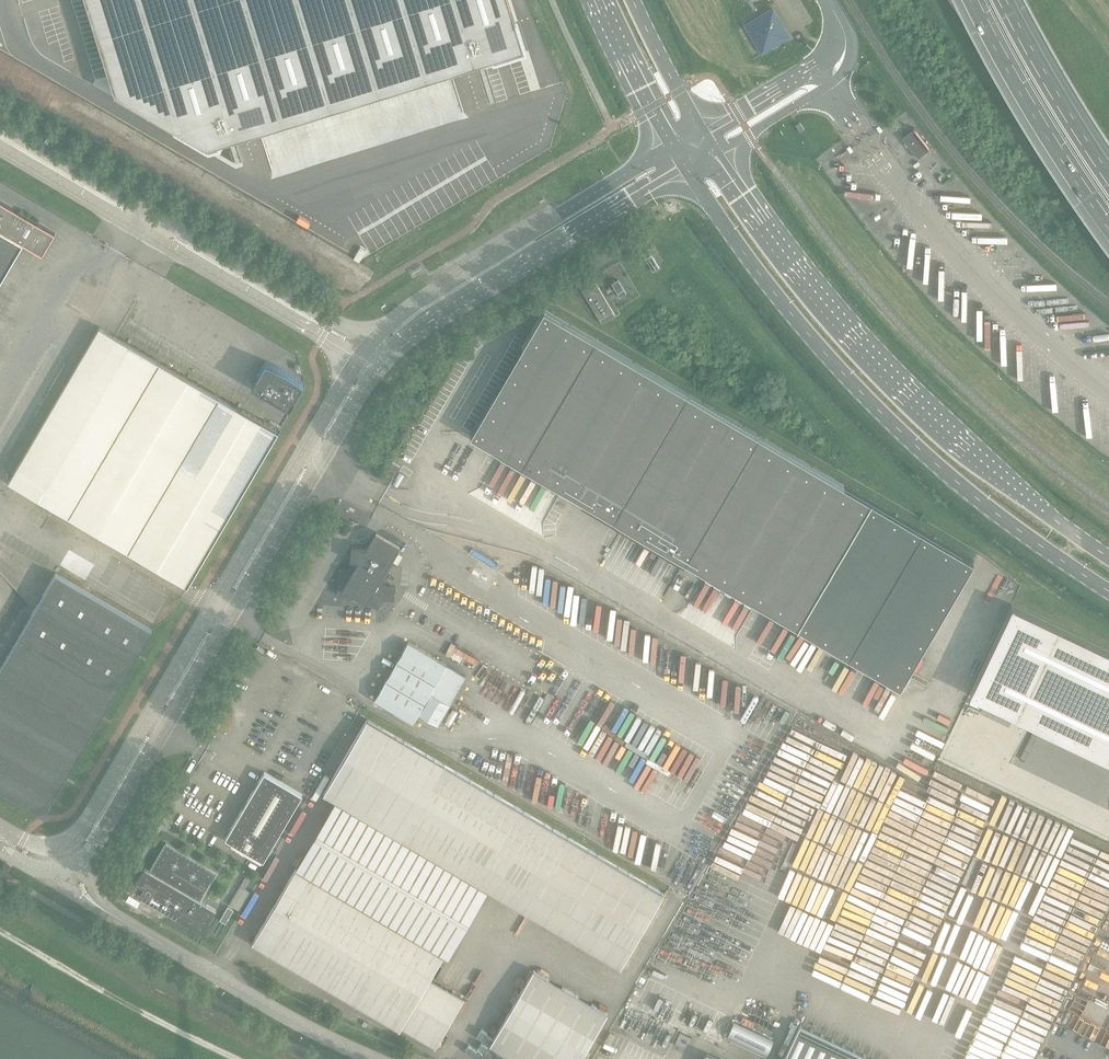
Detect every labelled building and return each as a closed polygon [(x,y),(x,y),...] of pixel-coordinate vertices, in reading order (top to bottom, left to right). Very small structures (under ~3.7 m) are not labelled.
[(115,93),(209,148),(219,145),(218,143),(220,142),(491,58),(494,57),(494,59),(524,50),(515,21),(509,0),(87,0),(115,93)] [(773,8),(745,25),(762,53),(790,36),(773,8)] [(800,132),(804,129),(800,122),(795,125),(800,132)] [(914,128),(902,137),(918,158),(930,149),(930,150),(931,149),(914,127),(913,128),(914,128)] [(23,244),(42,255),(55,233),(27,217),(21,209),(18,212),(0,201),(0,230),(23,244)] [(23,244),(0,230),(0,283),(23,244)] [(361,247),(354,258),(359,261),(366,250),(361,247)] [(659,268),(649,250),(637,257),(640,262),(645,258),(653,272),(659,268)] [(87,302),(82,299),(76,310),(80,313),(87,302)] [(973,561),(544,310),(470,435),(583,501),(581,504),(683,564),(685,561),(900,687),(973,561)] [(100,326),(9,482),(187,586),(265,453),(278,431),(279,429),(269,423),(263,419),(242,406),(240,409),(239,408),(237,407),(189,379),(187,377),(129,344),(127,343),(100,326)] [(253,383),(252,384),(290,406),(304,383),(300,380),(296,377),(292,374),(288,371),(284,369),(279,366),(275,364),(270,362),(266,361),(256,377),(253,383)] [(392,462),(391,464),(386,472),(394,476),(400,466),(392,462)] [(339,568),(337,594),(354,596),(365,602),(366,603),(366,602),(383,599),(394,601),(394,600),(395,587),(389,586),(382,582),(391,566),(389,564),(400,545),(376,531),(367,548),(351,546),(349,569),(339,568)] [(44,814),(64,779),(65,777),(100,718),(101,716),(136,656),(137,654),(152,629),(56,573),(34,609),(0,667),(0,789),(44,814)] [(969,693),(1108,760),(1108,651),(1011,605),(969,693)] [(408,641),(374,699),(413,722),(419,712),(437,723),(449,704),(430,692),(447,664),(408,641)] [(664,893),(443,764),(367,719),(324,793),(620,967),(664,893)] [(264,772),(225,839),(263,861),(303,794),(264,772)] [(150,870),(145,867),(132,891),(203,932),(216,909),(201,900),(216,873),(166,843),(150,870)] [(400,1029),(430,978),(443,955),(296,868),(252,942),(400,1029)] [(112,876),(108,873),(105,877),(104,879),(109,882),(110,880),(112,876)] [(251,892),(241,886),(230,904),(241,910),(251,892)] [(481,1058),(580,1058),(607,1013),(534,969),(481,1058)] [(734,1021),(726,1037),(766,1056),(773,1040),(734,1021)] [(800,1025),(783,1058),(872,1058),(800,1025)]
